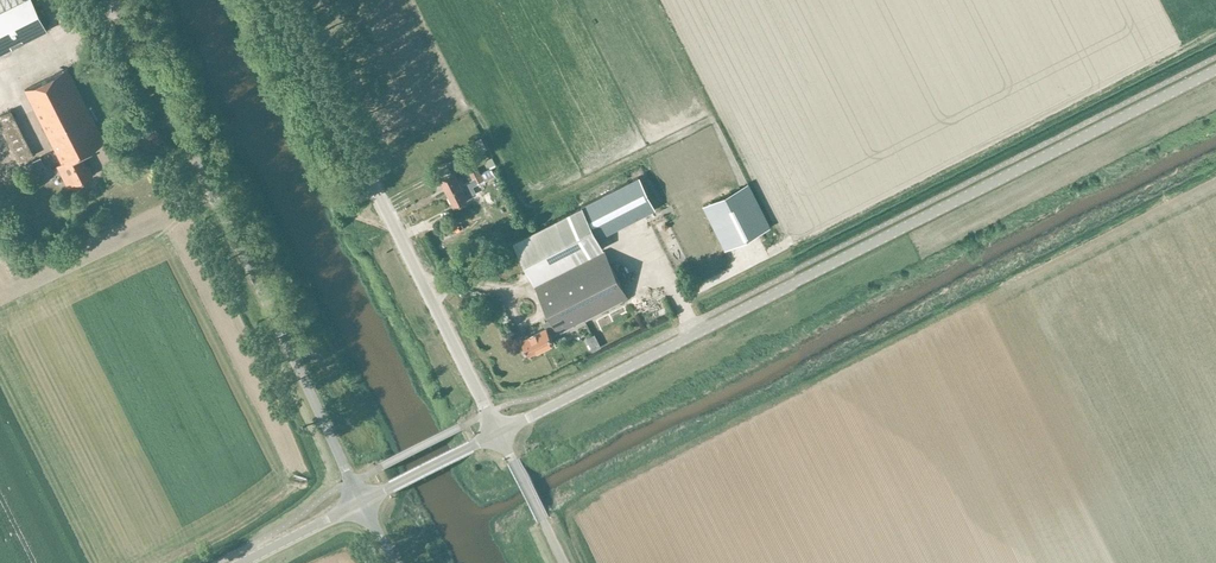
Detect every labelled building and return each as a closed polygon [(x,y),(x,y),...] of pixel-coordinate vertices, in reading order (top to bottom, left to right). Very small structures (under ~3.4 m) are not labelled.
[(47,30),(32,0),(0,0),(0,53),(47,30)] [(86,166),(80,155),(79,154),(104,142),(68,69),(25,90),(62,164),(58,166),(68,186),(74,183),(75,183),(92,175),(87,165),(86,166)] [(18,163),(34,154),(11,109),(0,115),(0,127),(18,163)] [(481,136),(475,139),(481,150),(487,147),(481,136)] [(454,161),(456,166),(481,153),(478,149),(454,161)] [(46,168),(41,156),(26,164),(32,176),(46,168)] [(491,169),(493,167),(493,166),(495,164),(491,156),(485,159),(490,169),(491,169)] [(478,168),(470,172),(473,178),(481,174),(478,168)] [(490,169),(481,174),(484,179),(485,181),(494,176),(491,169),(490,169)] [(440,178),(446,191),(465,182),(462,177),(458,178),(454,170),(440,178)] [(481,174),(473,178),(475,183),(476,184),(484,179),(481,174)] [(582,205),(598,237),(655,208),(638,176),(582,205)] [(465,182),(446,191),(453,205),(468,197),(475,193),(472,185),(475,183),(473,178),(465,182)] [(747,183),(702,206),(724,249),(769,226),(747,183)] [(759,202),(765,200),(763,190),(757,191),(759,202)] [(604,247),(598,237),(582,205),(512,240),(534,282),(604,247)] [(408,233),(421,227),(417,219),(404,225),(408,233)] [(546,327),(520,339),(528,354),(553,341),(550,335),(557,332),(557,333),(627,298),(604,251),(536,286),(550,318),(543,322),(546,327)]
